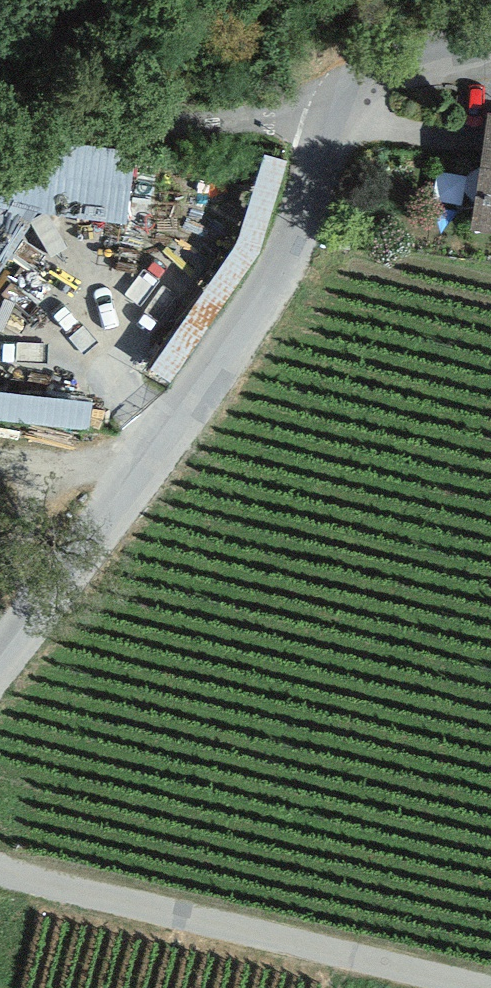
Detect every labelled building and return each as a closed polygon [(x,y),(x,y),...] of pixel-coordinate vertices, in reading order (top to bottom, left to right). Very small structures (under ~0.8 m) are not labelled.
[(473,231),(490,233),(490,114),(487,113),(473,231)] [(62,137),(51,208),(134,220),(145,150),(62,137)] [(0,208),(0,304),(45,238),(0,208)] [(101,393),(0,392),(0,420),(100,421),(101,393)]
